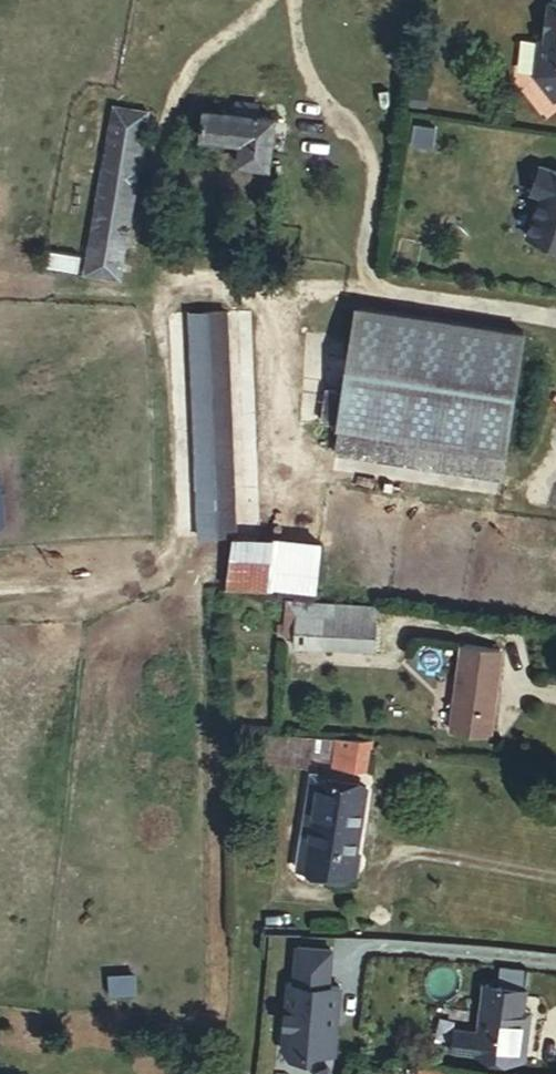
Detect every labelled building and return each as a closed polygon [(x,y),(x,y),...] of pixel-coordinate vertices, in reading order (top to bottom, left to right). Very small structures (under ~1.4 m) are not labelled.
[(551,101),(555,97),(555,2),(548,0),(547,0),(541,41),(538,42),(535,81),(551,101)] [(214,102),(213,131),(254,136),(250,157),(278,160),(286,108),(268,108),(271,92),(251,89),(251,102),(214,102)] [(152,114),(116,107),(84,269),(121,273),(152,114)] [(539,179),(530,205),(540,208),(527,246),(555,257),(555,186),(539,179)] [(521,328),(356,305),(345,389),(340,419),(340,424),(504,447),(521,328)] [(187,310),(186,405),(214,408),(212,311),(187,310)] [(212,311),(214,408),(216,521),(227,521),(221,312),(212,311)] [(340,419),(345,389),(323,395),(322,426),(340,419)] [(214,408),(186,405),(184,522),(216,521),(214,408)] [(339,427),(338,446),(502,470),(504,450),(339,427)] [(216,521),(184,522),(184,534),(217,535),(216,521)] [(216,521),(217,535),(227,535),(227,521),(216,521)] [(370,636),(371,594),(296,592),(296,634),(370,636)] [(466,617),(461,673),(500,676),(507,620),(466,617)] [(329,725),(324,752),(364,754),(367,732),(329,725)] [(317,769),(310,851),(356,857),(366,776),(356,777),(358,764),(326,758),(323,771),(317,769)] [(488,990),(496,991),(525,993),(527,978),(533,980),(540,980),(542,961),(536,959),(527,959),(530,943),(508,940),(495,937),(494,950),(482,948),(481,964),(491,963),(488,990)] [(525,993),(496,991),(492,1011),(527,1015),(533,980),(527,978),(525,993)] [(531,1070),(498,1064),(496,1073),(531,1073),(531,1070)]
